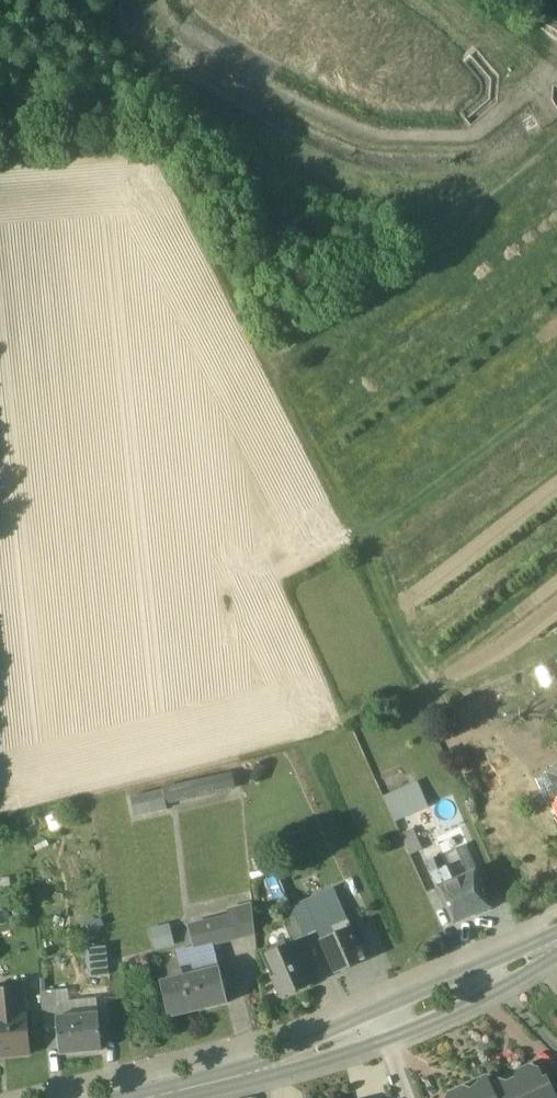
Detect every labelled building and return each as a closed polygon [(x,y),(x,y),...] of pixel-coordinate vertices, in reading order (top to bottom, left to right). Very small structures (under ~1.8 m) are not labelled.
[(127,792),(131,812),(236,788),(231,768),(127,792)] [(536,779),(546,802),(556,797),(556,789),(550,773),(536,779)] [(418,783),(385,797),(395,821),(429,807),(418,783)] [(414,828),(401,835),(410,854),(423,848),(414,828)] [(451,881),(440,855),(427,861),(438,887),(451,881)] [(451,881),(438,887),(438,888),(439,887),(454,923),(473,914),(476,916),(484,912),(486,909),(490,907),(474,871),(451,881)] [(335,890),(305,903),(311,917),(341,904),(335,890)] [(252,903),(228,909),(230,916),(236,938),(255,933),(252,903)] [(311,917),(305,903),(293,909),(305,937),(317,931),(311,917)] [(341,904),(311,917),(317,931),(321,939),(335,933),(333,927),(348,920),(341,904)] [(305,937),(293,909),(280,914),(292,942),(293,942),(305,937)] [(230,916),(189,926),(195,947),(195,948),(214,943),(236,938),(230,916)] [(366,961),(348,920),(333,927),(335,933),(321,939),(336,974),(366,961)] [(169,921),(148,926),(153,947),(174,942),(169,921)] [(292,942),(266,954),(276,977),(273,978),(281,997),(312,984),(293,942),(292,942)] [(214,943),(195,948),(195,947),(178,952),(184,976),(219,967),(214,943)] [(184,976),(161,982),(169,1016),(228,1002),(219,967),(184,976)] [(0,991),(0,1021),(7,1020),(6,1016),(27,1014),(25,988),(0,991)] [(58,990),(41,992),(45,1029),(58,1028),(57,1017),(60,1016),(58,990)] [(60,1016),(57,1017),(58,1028),(60,1054),(102,1050),(99,1013),(60,1016)] [(0,1021),(0,1053),(10,1052),(10,1055),(31,1053),(27,1014),(6,1016),(7,1020),(0,1021)] [(516,1080),(507,1084),(500,1081),(491,1085),(496,1097),(555,1097),(546,1079),(543,1080),(539,1072),(529,1068),(520,1072),(516,1080)] [(546,1079),(555,1097),(556,1097),(556,1074),(546,1079)] [(464,1088),(450,1095),(449,1097),(496,1097),(491,1085),(487,1078),(479,1082),(480,1083),(470,1091),(464,1088)]
